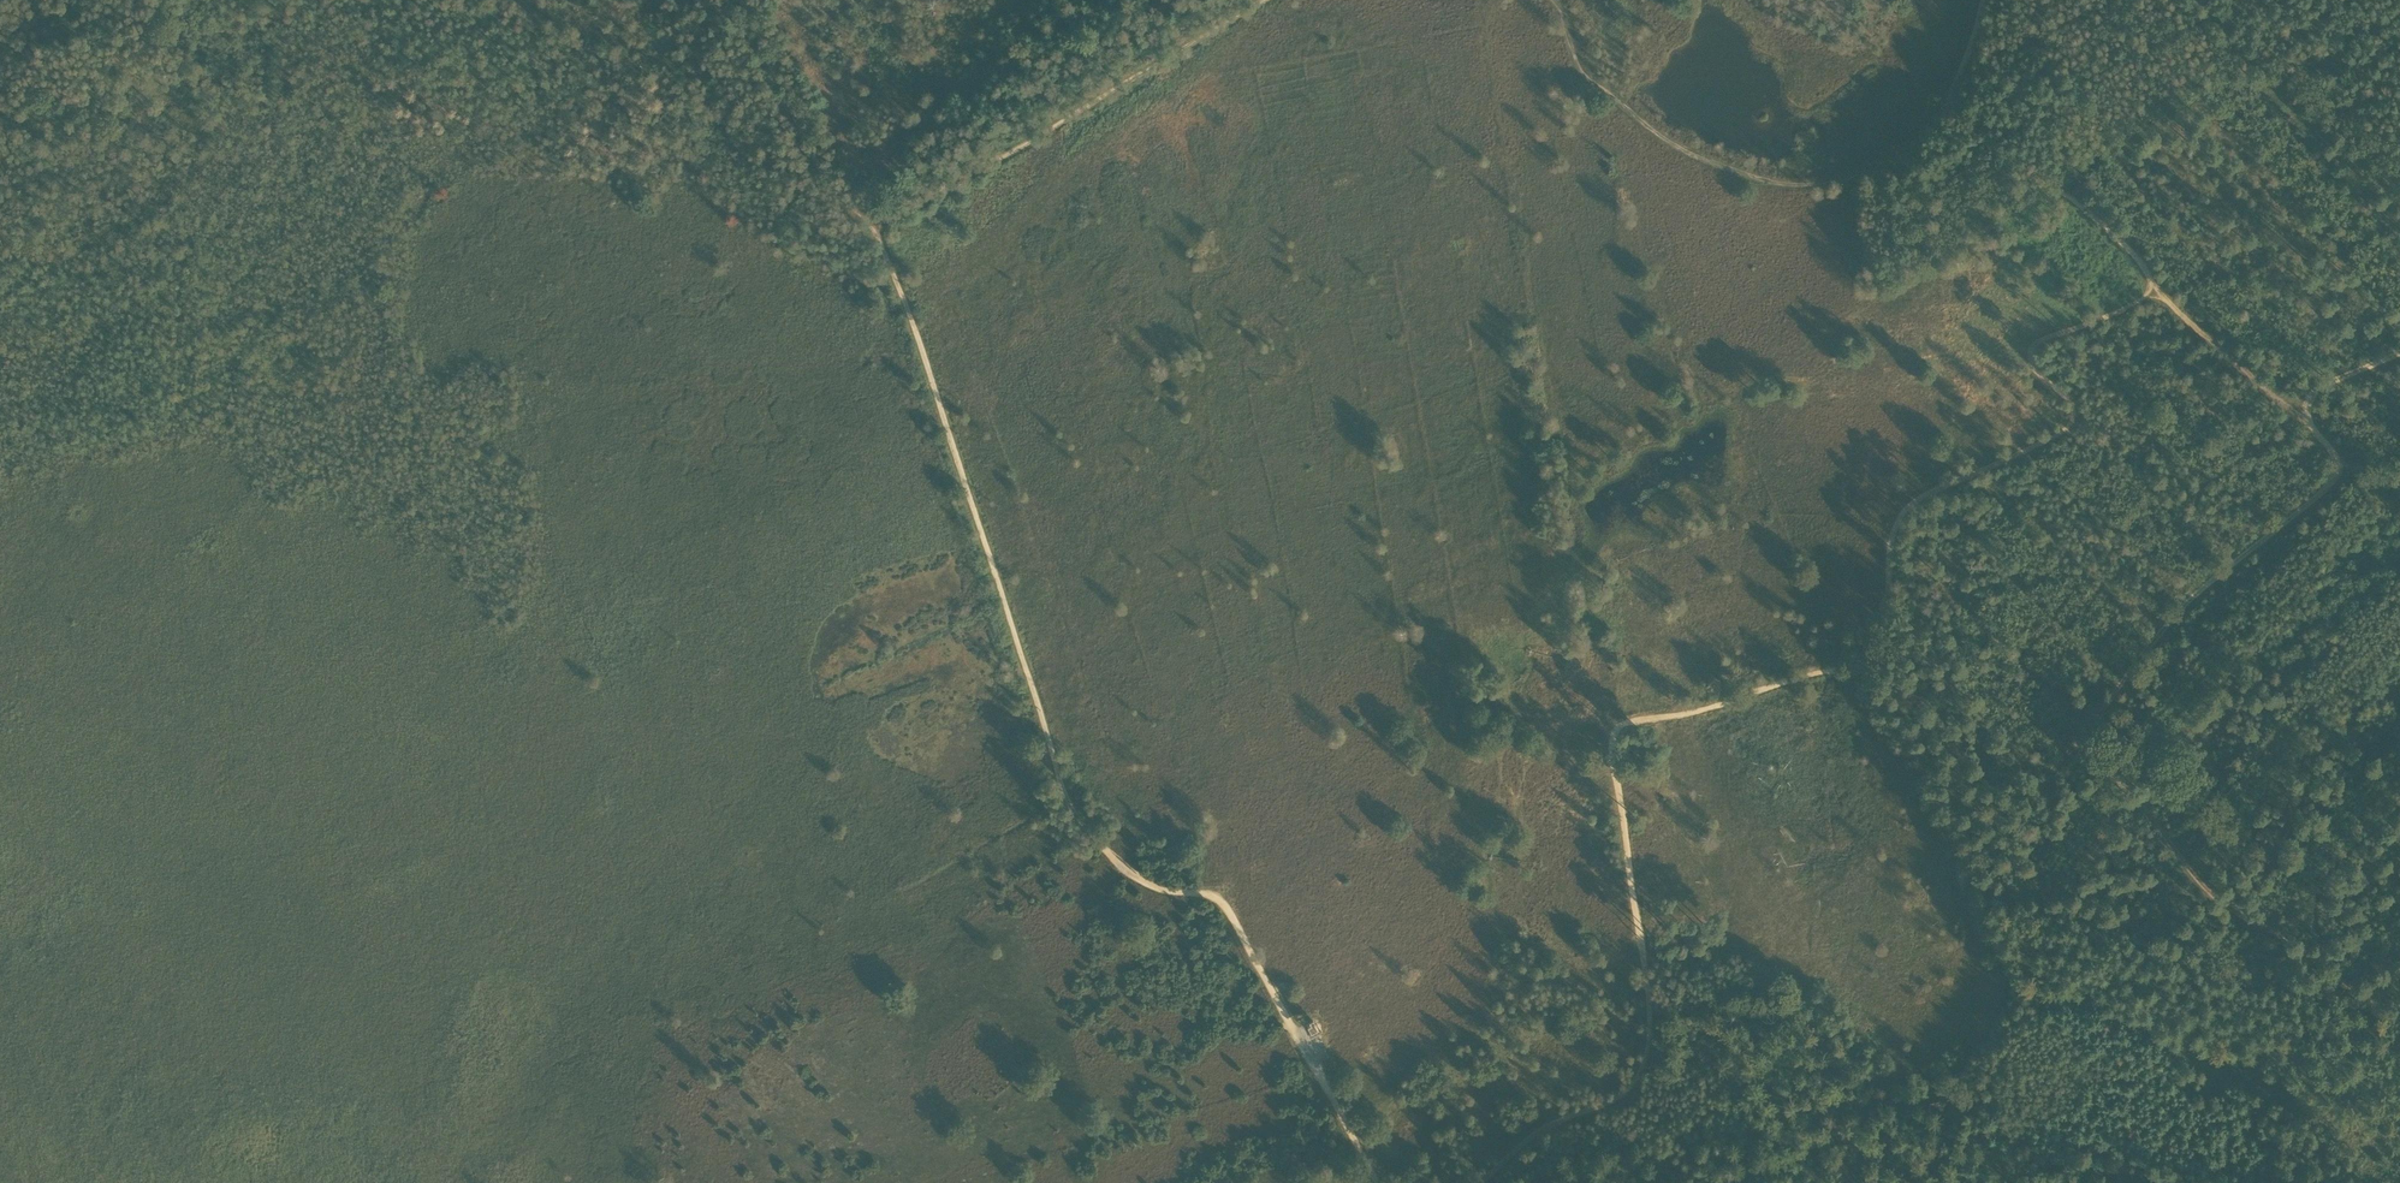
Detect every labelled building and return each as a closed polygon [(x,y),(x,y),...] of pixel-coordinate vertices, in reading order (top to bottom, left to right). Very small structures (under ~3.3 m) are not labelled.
[(1318,1019),(1306,1025),(1313,1037),(1324,1030),(1318,1019)]
